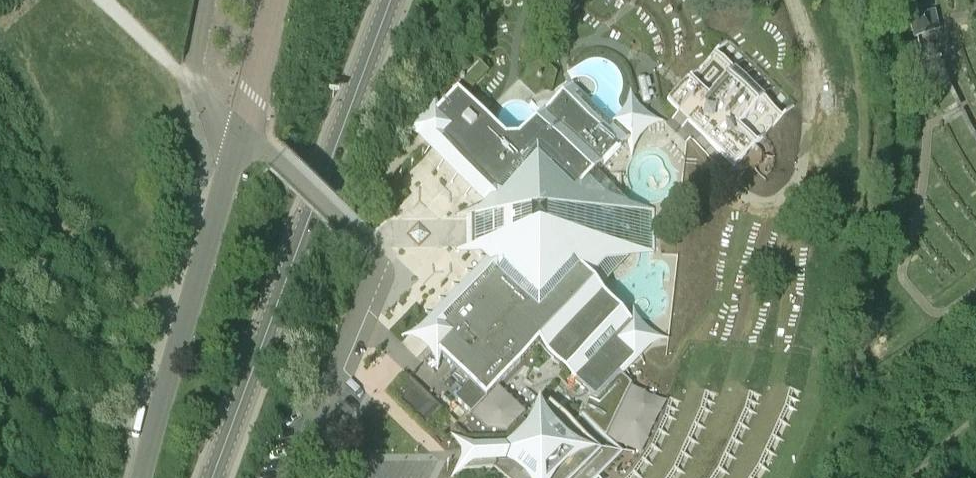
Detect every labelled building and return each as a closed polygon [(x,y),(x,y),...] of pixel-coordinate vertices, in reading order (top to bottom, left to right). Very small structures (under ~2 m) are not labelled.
[(937,11),(917,15),(923,50),(943,46),(937,11)] [(726,40),(668,99),(732,163),(791,105),(726,40)] [(447,80),(466,97),(489,73),(470,55),(447,80)] [(425,125),(427,127),(498,196),(498,231),(499,269),(428,342),(469,380),(456,394),(471,408),(537,341),(593,392),(625,358),(649,333),(594,281),(627,247),(636,246),(634,206),(627,206),(592,172),(624,135),(606,118),(572,85),(518,140),(505,140),(502,137),(455,91),(425,125)] [(588,477),(778,477),(784,470),(818,388),(668,382),(665,397),(625,358),(593,392),(577,409),(581,413),(618,447),(588,477)] [(413,379),(398,396),(430,423),(444,406),(413,379)] [(618,447),(581,413),(572,423),(550,402),(516,438),(463,438),(463,449),(463,461),(494,461),(512,477),(588,477),(618,447)] [(511,435),(527,416),(513,405),(497,424),(511,435)]
